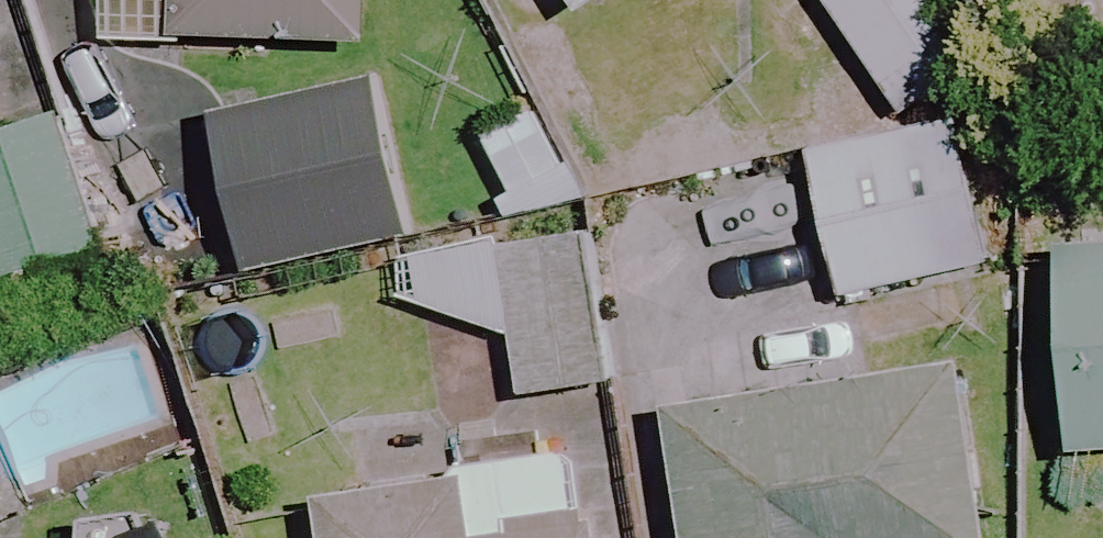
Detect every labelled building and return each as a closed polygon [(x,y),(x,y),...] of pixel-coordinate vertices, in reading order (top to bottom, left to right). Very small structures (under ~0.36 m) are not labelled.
[(112,30),(374,26),(374,0),(112,0),(112,30)] [(941,0),(814,0),(894,120),(982,61),(941,0)] [(45,121),(0,135),(0,276),(94,247),(105,284),(181,260),(145,144),(60,170),(45,121)] [(978,266),(946,124),(794,158),(827,301),(978,266)] [(387,256),(391,302),(499,351),(503,398),(583,391),(569,239),(387,256)] [(1048,252),(1064,455),(1102,452),(1102,247),(1048,252)] [(944,366),(657,404),(675,537),(967,537),(944,366)] [(564,460),(316,499),(322,537),(577,537),(564,460)] [(186,488),(68,537),(207,537),(186,488)]
